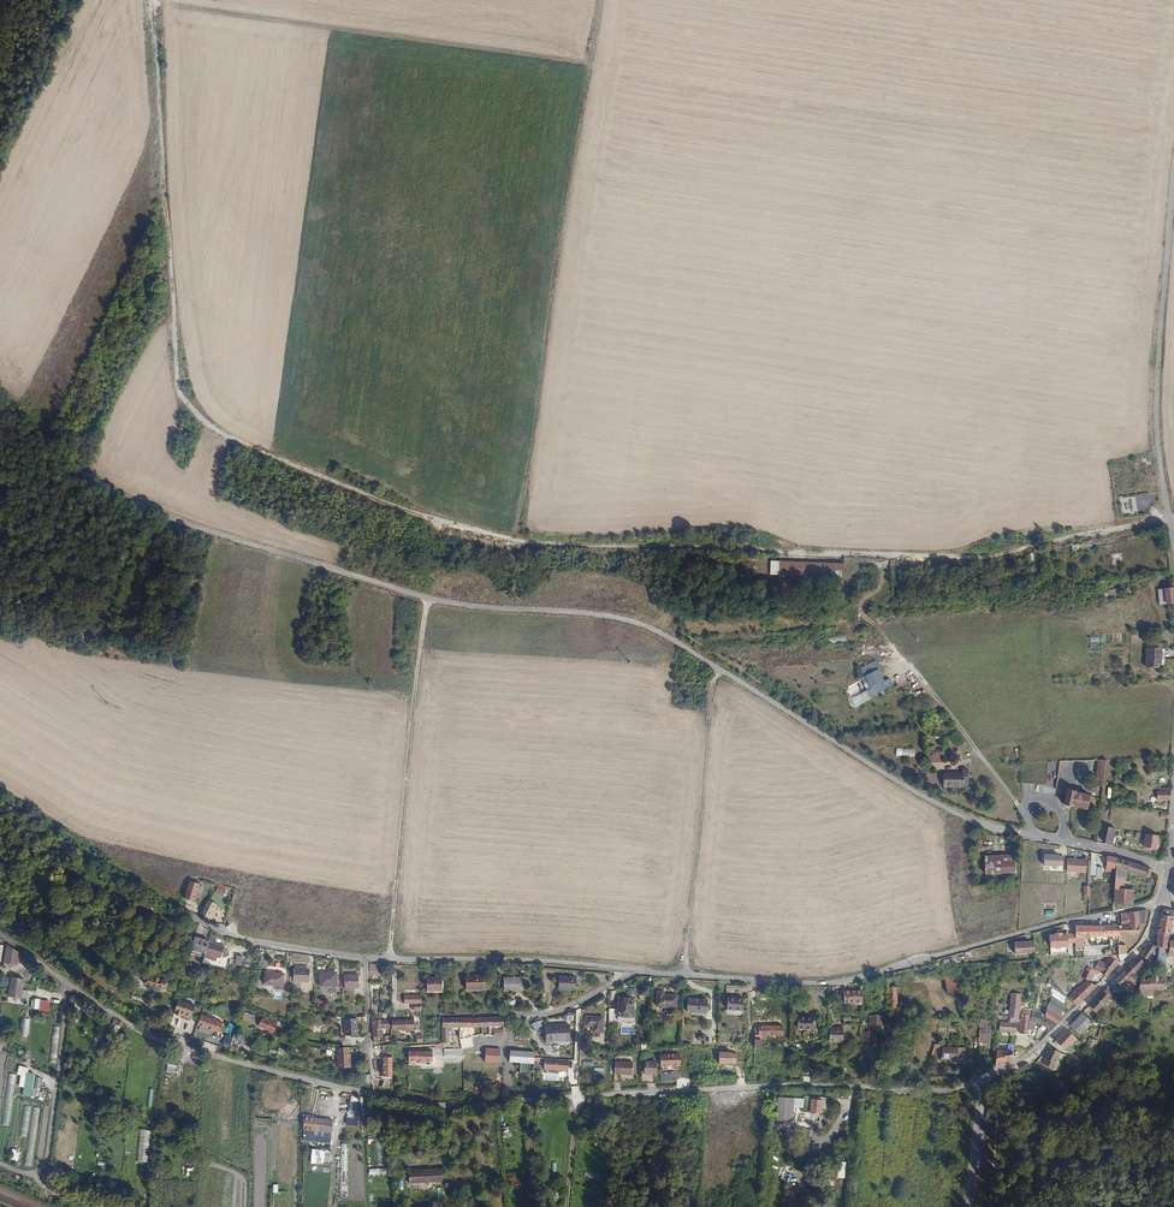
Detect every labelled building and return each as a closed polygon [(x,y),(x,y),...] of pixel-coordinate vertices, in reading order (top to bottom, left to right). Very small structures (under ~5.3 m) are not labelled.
[(770,573),(778,574),(778,560),(770,560),(770,573)] [(783,561),(782,574),(798,575),(817,576),(831,576),(847,577),(848,564),(840,564),(821,563),(797,562),(783,561)] [(1173,602),(1173,592),(1173,588),(1166,589),(1166,602),(1173,602)] [(845,634),(827,636),(828,643),(846,641),(845,634)] [(1156,650),(1146,649),(1146,668),(1160,669),(1161,645),(1156,644),(1156,650)] [(877,660),(862,668),(867,676),(880,669),(881,668),(877,660)] [(880,669),(867,676),(863,677),(866,684),(865,684),(871,697),(888,689),(884,682),(886,681),(880,669)] [(935,751),(935,745),(928,745),(928,762),(943,762),(943,751),(935,751)] [(896,755),(914,756),(914,748),(897,747),(896,755)] [(1004,748),(1004,761),(1020,761),(1020,748),(1004,748)] [(1106,759),(1099,759),(1097,771),(1104,772),(1106,759)] [(946,772),(943,772),(943,785),(958,784),(962,784),(962,782),(967,783),(968,782),(967,768),(962,768),(962,772),(946,772)] [(1095,785),(1102,786),(1104,772),(1097,771),(1095,785)] [(1067,789),(1064,803),(1064,804),(1071,806),(1072,805),(1085,809),(1086,808),(1088,801),(1093,802),(1094,797),(1089,796),(1088,795),(1075,791),(1074,791),(1067,789)] [(1170,798),(1170,790),(1157,790),(1157,791),(1157,799),(1170,799),(1170,798)] [(1107,826),(1104,844),(1110,846),(1113,828),(1107,826)] [(1157,835),(1144,833),(1142,847),(1155,849),(1157,835)] [(1094,853),(1090,852),(1090,860),(1089,874),(1096,874),(1096,877),(1101,878),(1102,867),(1097,866),(1094,862),(1094,853)] [(1116,858),(1107,856),(1105,871),(1115,873),(1115,868),(1116,858)] [(1076,859),(1067,858),(1067,863),(1066,871),(1085,872),(1086,861),(1076,861),(1076,859)] [(1129,862),(1116,858),(1115,868),(1122,870),(1129,872),(1129,862)] [(985,859),(985,871),(993,872),(993,859),(985,859)] [(993,859),(993,872),(1015,871),(1015,859),(993,859)] [(1149,869),(1129,862),(1129,872),(1148,877),(1149,869)] [(188,878),(184,891),(194,893),(198,881),(188,878)] [(1122,879),(1115,879),(1114,888),(1122,889),(1123,879),(1122,879)] [(226,889),(218,886),(215,893),(223,896),(226,889)] [(1114,888),(1113,902),(1131,904),(1132,898),(1132,895),(1132,890),(1131,890),(1122,889),(1114,888)] [(199,913),(209,918),(212,910),(211,908),(214,903),(209,901),(206,906),(205,906),(203,906),(199,913)] [(1120,925),(1117,925),(1118,935),(1118,941),(1120,941),(1120,940),(1120,935),(1137,933),(1139,922),(1138,910),(1128,912),(1129,924),(1120,925)] [(1128,912),(1121,913),(1120,925),(1129,924),(1128,912)] [(1157,936),(1157,946),(1157,947),(1159,947),(1166,948),(1168,934),(1169,933),(1171,920),(1172,918),(1172,916),(1161,915),(1158,932),(1157,936)] [(1083,925),(1075,925),(1075,932),(1075,937),(1083,937),(1083,925)] [(1118,935),(1117,925),(1115,925),(1110,925),(1089,925),(1089,936),(1118,935)] [(1067,942),(1067,932),(1061,933),(1061,931),(1054,932),(1054,933),(1049,934),(1050,951),(1068,951),(1067,942)] [(208,941),(195,936),(190,949),(204,953),(205,951),(208,941)] [(1075,937),(1075,941),(1075,946),(1083,945),(1083,942),(1083,937),(1075,937)] [(1035,952),(1034,940),(1014,941),(1015,953),(1035,952)] [(208,941),(205,951),(220,956),(223,945),(208,941)] [(6,943),(3,961),(17,963),(19,951),(6,943)] [(1149,944),(1141,954),(1147,960),(1155,949),(1149,944)] [(255,961),(261,963),(266,947),(260,946),(255,961)] [(1166,948),(1159,947),(1157,959),(1156,959),(1156,960),(1156,962),(1160,963),(1160,965),(1164,966),(1166,948)] [(231,950),(228,962),(240,965),(243,953),(231,950)] [(1117,955),(1109,955),(1105,963),(1099,960),(1094,968),(1099,970),(1103,972),(1107,974),(1128,953),(1126,953),(1119,953),(1119,954),(1117,955)] [(1129,965),(1124,970),(1130,975),(1138,982),(1138,981),(1139,979),(1140,976),(1134,971),(1143,962),(1143,961),(1138,957),(1129,964),(1129,965)] [(138,968),(134,965),(131,971),(134,973),(142,977),(145,971),(138,968)] [(1082,975),(1089,979),(1092,972),(1093,969),(1086,966),(1082,975)] [(295,968),(295,970),(295,975),(295,979),(309,979),(309,968),(295,968)] [(336,970),(320,971),(320,984),(337,984),(336,970)] [(1124,970),(1112,983),(1114,985),(1118,981),(1121,985),(1128,978),(1130,975),(1124,970)] [(1163,985),(1162,986),(1171,987),(1172,982),(1166,982),(1166,972),(1164,971),(1163,972),(1163,978),(1163,984),(1163,985)] [(264,972),(263,985),(282,986),(283,974),(264,972)] [(576,972),(559,972),(559,986),(576,985),(576,972)] [(481,973),(464,973),(464,987),(481,987),(481,973)] [(358,974),(344,974),(344,986),(359,986),(358,974)] [(146,975),(144,982),(166,989),(168,983),(169,981),(163,979),(163,980),(160,979),(160,977),(159,976),(158,975),(156,975),(154,976),(154,977),(146,975)] [(947,993),(954,992),(959,991),(961,991),(960,976),(945,975),(947,993)] [(1133,986),(1131,988),(1134,990),(1134,989),(1134,988),(1138,982),(1130,975),(1128,978),(1132,982),(1131,984),(1133,986)] [(10,976),(7,994),(19,996),(22,977),(10,976)] [(440,976),(425,976),(425,992),(441,991),(440,976)] [(523,976),(502,976),(502,989),(525,989),(525,978),(523,976)] [(899,977),(887,978),(887,987),(897,987),(899,987),(899,977)] [(1138,982),(1136,998),(1152,998),(1153,995),(1153,988),(1162,988),(1162,986),(1163,985),(1163,984),(1163,978),(1157,978),(1148,978),(1148,979),(1139,979),(1138,981),(1138,982)] [(1052,980),(1049,995),(1065,998),(1065,994),(1052,980)] [(1069,997),(1076,1004),(1096,985),(1086,980),(1069,997)] [(1103,990),(1109,997),(1114,992),(1108,986),(1107,986),(1103,990)] [(897,987),(887,987),(886,1008),(896,1008),(897,987)] [(844,989),(844,1001),(853,1001),(853,989),(844,989)] [(853,989),(853,1001),(861,1001),(862,990),(853,989)] [(1103,990),(1088,1005),(1095,1012),(1109,997),(1103,990)] [(656,991),(656,1005),(676,1006),(677,995),(663,994),(664,991),(656,991)] [(1008,993),(1008,1004),(1018,1004),(1018,1001),(1018,993),(1008,993)] [(618,995),(617,1014),(631,1014),(632,1004),(633,1003),(633,995),(618,995)] [(1049,995),(1045,1013),(1045,1016),(1056,1023),(1062,1018),(1065,998),(1049,995)] [(728,996),(727,1008),(742,1008),(743,997),(742,996),(728,996)] [(688,998),(688,1011),(708,1012),(708,999),(688,998)] [(195,1006),(178,1001),(172,1018),(189,1023),(195,1006)] [(1018,1004),(1008,1004),(1008,1007),(1006,1017),(1017,1018),(1018,1008),(1018,1004)] [(241,1018),(274,1031),(276,1023),(275,1023),(244,1010),(241,1018)] [(1029,1010),(1029,1015),(1027,1030),(1031,1030),(1032,1030),(1033,1022),(1042,1025),(1043,1024),(1047,1030),(1049,1027),(1051,1023),(1046,1020),(1047,1019),(1046,1018),(1044,1017),(1040,1016),(1041,1013),(1029,1010)] [(1069,1024),(1078,1032),(1079,1033),(1091,1021),(1081,1012),(1069,1024)] [(868,1014),(868,1025),(884,1025),(884,1015),(868,1014)] [(1021,1014),(1019,1032),(1026,1033),(1027,1030),(1029,1015),(1021,1014)] [(585,1015),(584,1023),(592,1024),(592,1030),(601,1030),(601,1019),(601,1015),(585,1015)] [(503,1016),(465,1017),(465,1024),(466,1026),(476,1026),(482,1026),(488,1025),(502,1024),(503,1016)] [(109,1027),(117,1032),(123,1022),(115,1017),(109,1027)] [(344,1017),(345,1034),(357,1034),(357,1030),(357,1017),(344,1017)] [(375,1017),(372,1017),(373,1042),(380,1041),(379,1029),(380,1028),(376,1028),(377,1019),(375,1019),(375,1017)] [(441,1018),(442,1037),(447,1036),(447,1030),(450,1030),(450,1026),(459,1026),(459,1017),(441,1018)] [(798,1017),(798,1027),(806,1027),(807,1029),(813,1029),(813,1017),(798,1017)] [(23,1019),(15,1018),(12,1038),(20,1040),(23,1019)] [(979,1018),(978,1040),(990,1041),(990,1024),(986,1023),(986,1019),(979,1018)] [(390,1020),(377,1019),(376,1028),(380,1028),(380,1027),(385,1027),(390,1027),(390,1020)] [(413,1019),(390,1020),(390,1027),(390,1029),(405,1028),(405,1030),(413,1030),(413,1019)] [(999,1021),(998,1027),(998,1030),(1015,1032),(1016,1022),(999,1021)] [(1102,1023),(1091,1021),(1088,1034),(1098,1036),(1102,1023)] [(1069,1024),(1058,1036),(1066,1044),(1078,1032),(1069,1024)] [(547,1026),(548,1043),(572,1042),(571,1025),(547,1026)] [(754,1027),(754,1034),(754,1038),(761,1039),(761,1035),(782,1036),(782,1026),(758,1025),(758,1026),(754,1027)] [(283,1026),(281,1034),(289,1036),(291,1027),(283,1026)] [(503,1037),(503,1029),(495,1029),(494,1036),(503,1037)] [(863,1031),(863,1041),(873,1041),(874,1031),(863,1031)] [(57,1063),(58,1036),(51,1036),(49,1063),(57,1063)] [(1090,1036),(1087,1045),(1095,1048),(1098,1039),(1094,1038),(1090,1036)] [(462,1048),(474,1046),(472,1037),(460,1039),(462,1048)] [(348,1046),(336,1047),(337,1068),(350,1067),(349,1057),(349,1053),(348,1053),(348,1046)] [(1049,1046),(1043,1057),(1043,1058),(1054,1062),(1059,1051),(1049,1046)] [(941,1047),(941,1056),(950,1056),(950,1058),(963,1058),(963,1047),(941,1047)] [(486,1048),(486,1061),(501,1063),(502,1049),(486,1048)] [(537,1052),(511,1050),(510,1062),(522,1063),(522,1074),(530,1074),(531,1064),(537,1065),(537,1052)] [(996,1050),(995,1064),(1011,1060),(1012,1051),(1008,1051),(996,1050)] [(434,1052),(409,1052),(409,1062),(419,1062),(419,1064),(427,1064),(427,1063),(434,1063),(434,1052)] [(681,1054),(660,1055),(661,1067),(681,1065),(681,1054)] [(570,1060),(546,1058),(545,1070),(546,1070),(546,1072),(557,1073),(557,1071),(569,1071),(570,1060)] [(655,1061),(644,1061),(644,1073),(655,1073),(655,1061)] [(613,1062),(613,1075),(631,1075),(632,1063),(613,1062)] [(21,1074),(12,1073),(6,1120),(14,1121),(21,1074)] [(24,1095),(38,1097),(42,1077),(27,1075),(24,1095)] [(971,1097),(972,1100),(974,1099),(972,1095),(970,1092),(968,1091),(964,1089),(960,1089),(961,1091),(971,1097)] [(791,1118),(792,1107),(793,1096),(777,1095),(775,1117),(791,1118)] [(805,1098),(803,1112),(819,1114),(820,1100),(805,1098)] [(358,1118),(358,1102),(349,1102),(349,1118),(358,1118)] [(304,1128),(332,1132),(333,1120),(305,1116),(304,1128)] [(137,1161),(148,1161),(150,1130),(139,1130),(137,1161)] [(441,1169),(422,1170),(423,1182),(441,1181),(441,1169)] [(423,1182),(422,1170),(408,1170),(408,1182),(423,1182)]
